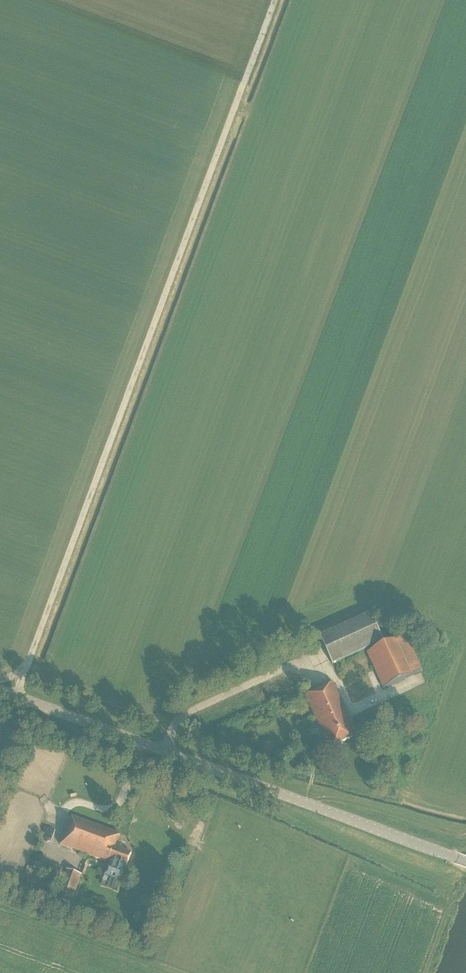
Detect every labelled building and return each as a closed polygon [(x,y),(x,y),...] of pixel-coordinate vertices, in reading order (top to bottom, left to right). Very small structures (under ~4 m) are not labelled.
[(371,613),(320,636),(333,664),(384,641),(371,613)] [(406,635),(368,652),(384,688),(422,671),(406,635)] [(334,683),(306,696),(330,749),(358,736),(334,683)] [(120,834),(73,816),(62,845),(109,863),(105,876),(121,882),(132,853),(120,849),(121,846),(119,843),(117,842),(120,834)] [(46,872),(61,877),(64,867),(49,862),(46,872)] [(56,899),(72,905),(83,875),(68,868),(56,899)]
